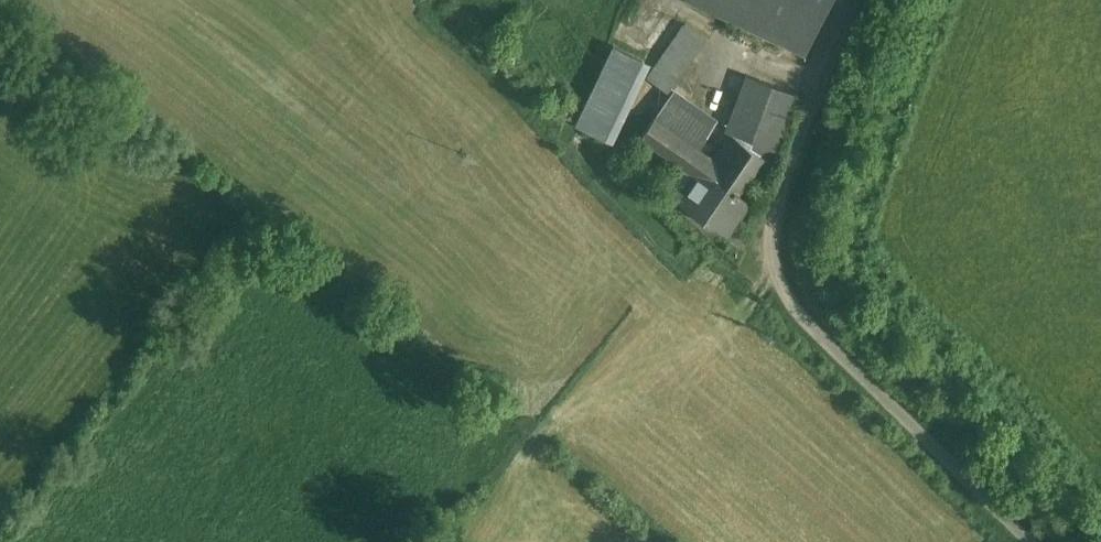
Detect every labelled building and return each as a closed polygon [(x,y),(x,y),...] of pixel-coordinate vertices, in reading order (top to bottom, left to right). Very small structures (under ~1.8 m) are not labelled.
[(805,56),(831,0),(685,0),(805,56)] [(685,23),(669,47),(690,62),(706,39),(685,23)] [(669,47),(647,78),(668,93),(690,62),(669,47)] [(641,63),(612,48),(575,124),(612,143),(634,97),(627,93),(641,63)] [(794,105),(749,84),(730,133),(772,161),(794,105)] [(713,158),(654,117),(641,136),(696,175),(699,178),(713,158)] [(713,158),(699,178),(696,175),(678,201),(694,211),(695,209),(729,232),(751,200),(748,198),(772,162),(772,161),(730,133),(713,158)]
